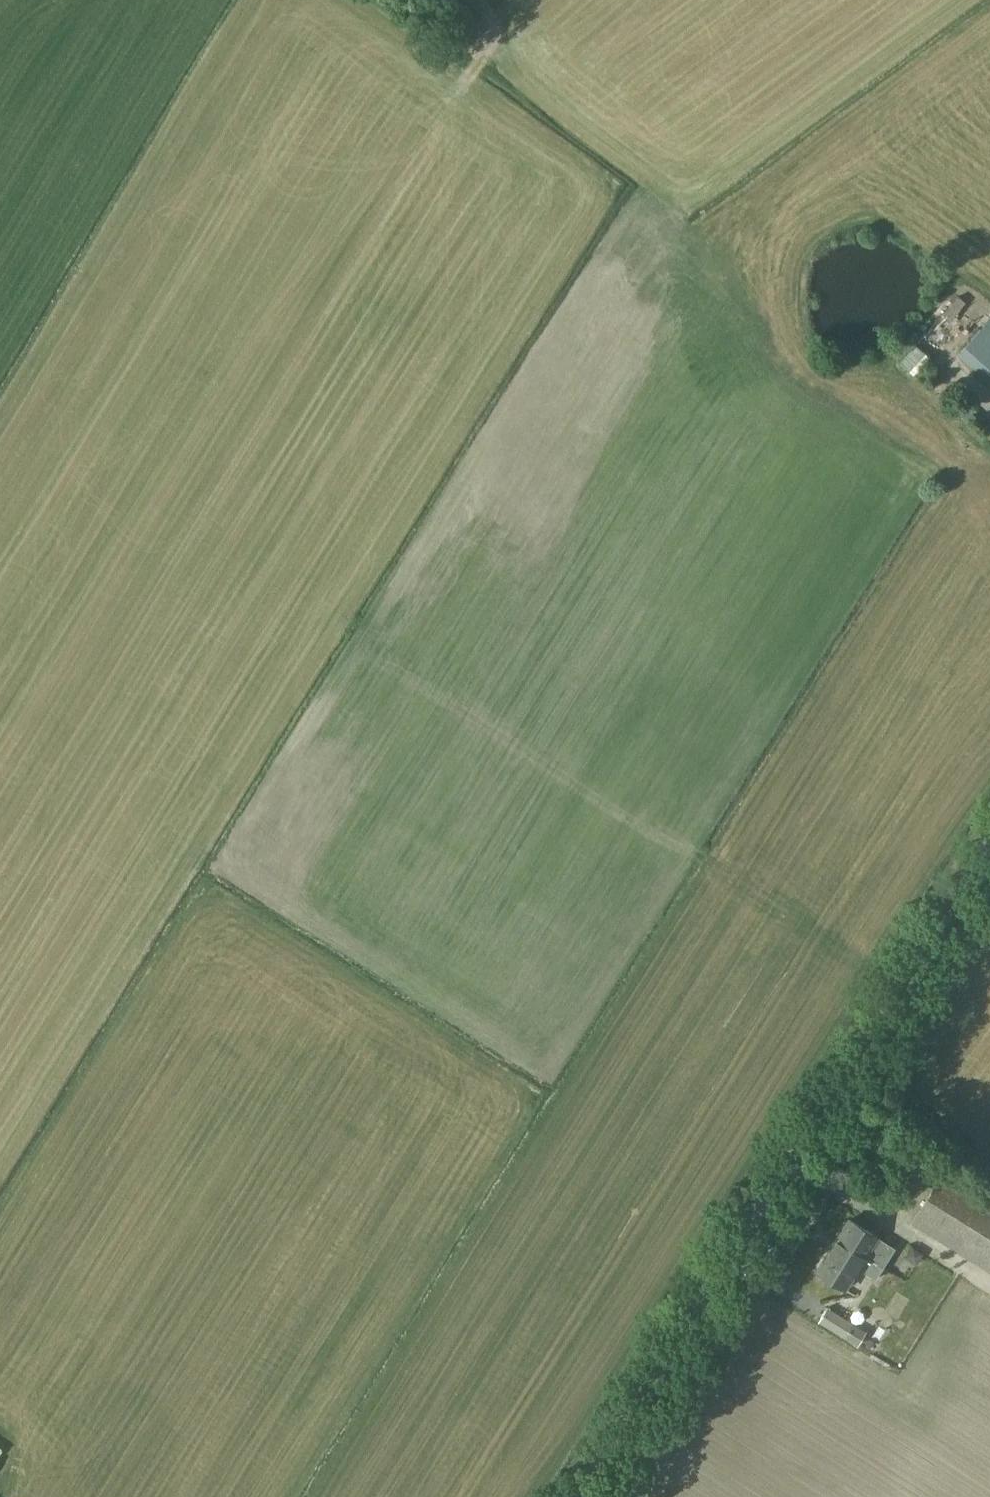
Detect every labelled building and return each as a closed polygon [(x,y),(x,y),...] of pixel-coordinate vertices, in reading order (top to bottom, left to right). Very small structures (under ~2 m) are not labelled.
[(958,354),(989,383),(989,318),(958,354)] [(944,1172),(912,1221),(989,1270),(989,1201),(944,1172)] [(848,1218),(836,1237),(864,1255),(882,1266),(894,1246),(848,1218)] [(882,1266),(864,1255),(836,1237),(816,1270),(844,1287),(857,1267),(874,1278),(882,1266)] [(853,1322),(827,1306),(819,1319),(844,1335),(853,1322)]
